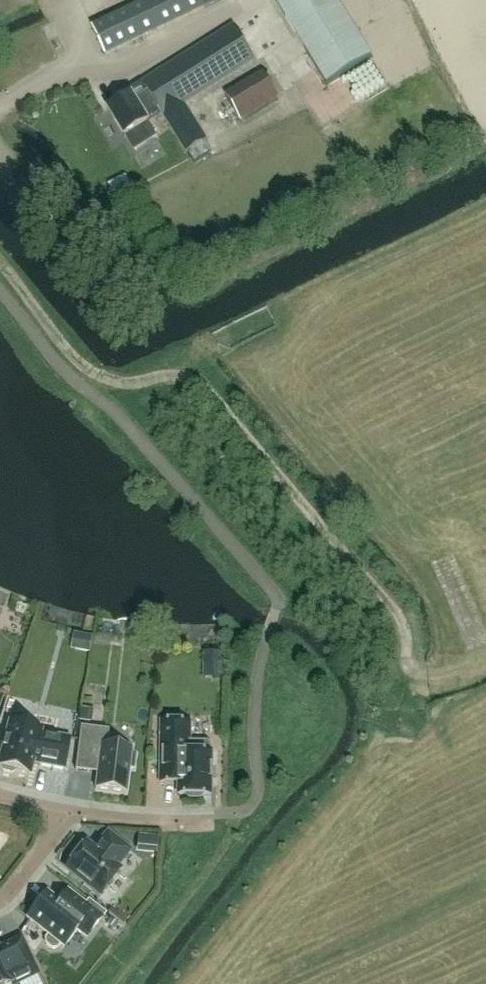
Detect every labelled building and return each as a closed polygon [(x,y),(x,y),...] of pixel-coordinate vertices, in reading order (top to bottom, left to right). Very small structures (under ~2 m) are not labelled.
[(91,27),(104,55),(203,9),(221,0),(148,0),(91,27)] [(336,0),(274,0),(326,85),(371,57),(336,0)] [(130,95),(107,110),(124,137),(126,136),(134,149),(155,136),(156,138),(157,137),(147,122),(161,113),(186,153),(187,152),(205,141),(206,140),(184,105),(255,61),(233,25),(141,82),(142,83),(129,92),(130,95)] [(263,73),(224,96),(240,122),(279,99),(263,73)] [(27,722),(25,718),(16,716),(12,718),(11,723),(8,722),(0,753),(0,769),(1,771),(10,774),(14,771),(27,775),(31,761),(38,763),(37,765),(63,769),(69,738),(39,732),(39,730),(26,727),(27,722)] [(161,722),(160,758),(160,782),(178,782),(178,794),(185,794),(188,798),(200,799),(203,795),(210,795),(211,752),(209,752),(209,745),(207,742),(189,742),(189,722),(161,722)] [(107,730),(79,726),(74,770),(88,772),(88,769),(96,770),(94,788),(125,792),(127,769),(132,769),(134,754),(129,753),(130,749),(105,746),(107,730)] [(66,770),(63,789),(71,791),(75,771),(66,770)] [(65,867),(99,894),(118,870),(113,867),(127,850),(106,834),(97,846),(98,847),(94,852),(83,843),(65,867)] [(141,835),(140,847),(155,848),(157,836),(141,835)] [(66,890),(57,901),(45,892),(25,918),(47,935),(44,939),(45,943),(51,948),(55,948),(58,944),(62,947),(75,931),(85,938),(104,913),(87,900),(84,905),(66,890)] [(11,983),(12,983),(14,983),(35,974),(19,940),(0,948),(0,983),(9,983),(11,983)]
